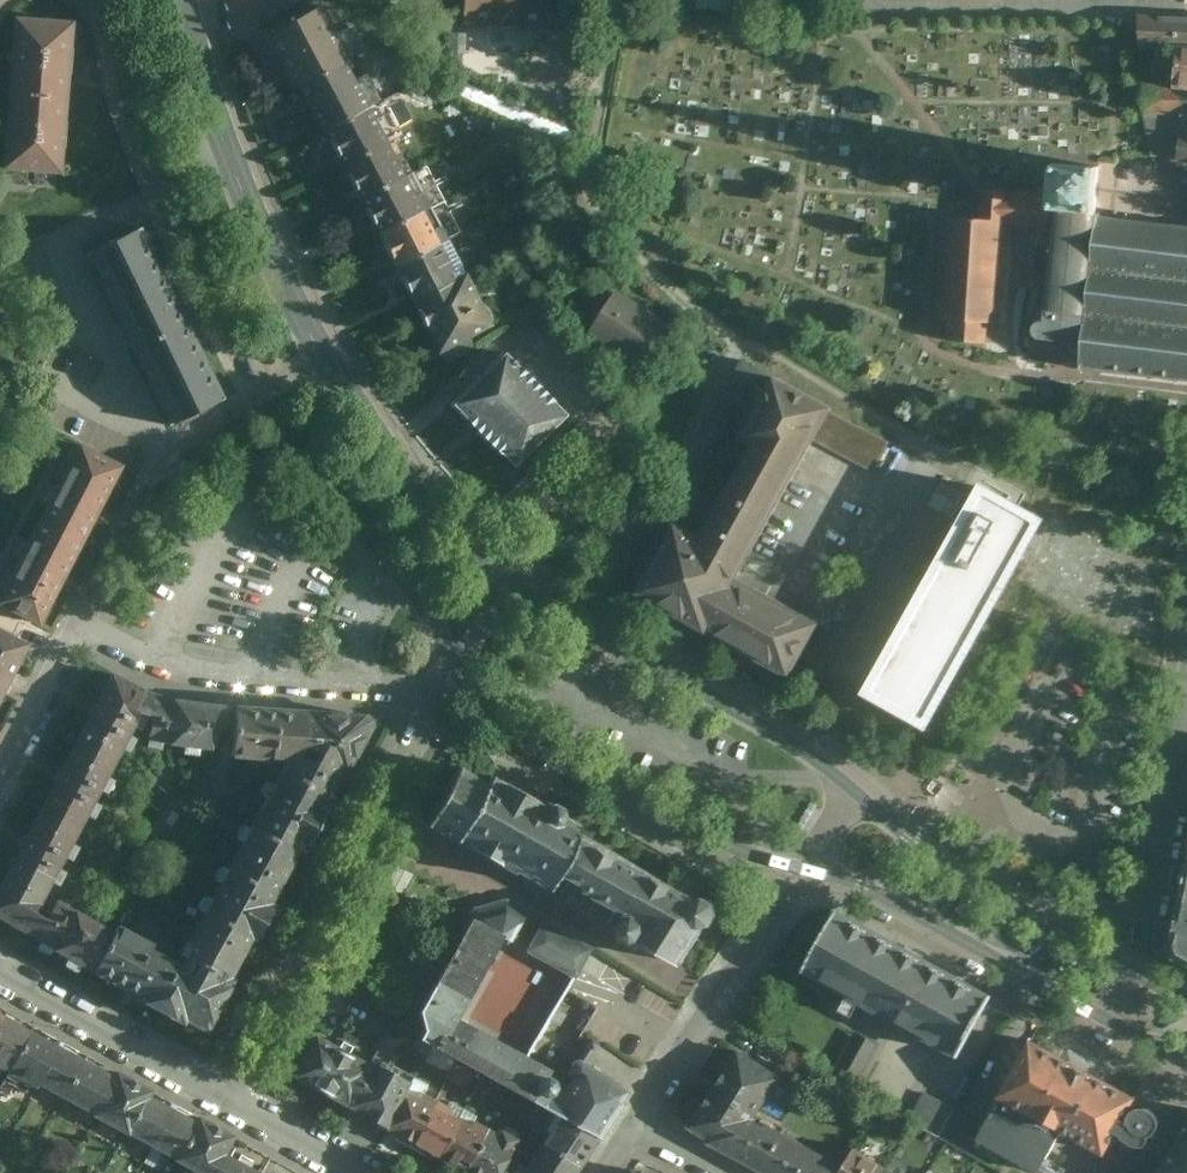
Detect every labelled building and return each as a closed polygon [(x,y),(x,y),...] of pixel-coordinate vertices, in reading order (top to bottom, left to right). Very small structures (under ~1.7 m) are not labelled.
[(554,28),(555,0),(460,0),(459,23),(554,28)] [(263,36),(289,84),(346,53),(320,5),(263,36)] [(10,14),(5,90),(64,92),(69,16),(10,14)] [(1172,86),(1186,87),(1186,16),(1140,15),(1141,45),(1174,46),(1172,86)] [(350,63),(346,53),(289,84),(316,136),(365,110),(340,67),(350,63)] [(1172,86),(1142,85),(1143,118),(1152,155),(1186,160),(1186,87),(1172,86)] [(0,157),(0,166),(59,169),(64,92),(5,90),(0,157)] [(316,136),(334,170),(383,144),(365,110),(316,136)] [(334,170),(352,203),(400,176),(383,144),(334,170)] [(1050,209),(1051,209),(1058,210),(1097,212),(1097,210),(1100,167),(1054,163),(1051,194),(1050,209)] [(352,203),(369,235),(414,212),(425,206),(408,172),(400,176),(352,203)] [(952,320),(950,341),(989,344),(990,323),(1001,324),(1007,247),(1015,248),(1016,228),(1050,230),(1051,209),(1050,209),(1051,194),(985,190),(982,220),(947,217),(940,319),(952,320)] [(414,212),(369,235),(387,267),(444,239),(466,228),(449,196),(428,207),(435,220),(422,226),(414,212)] [(1058,210),(1045,321),(1043,321),(1041,321),(1039,322),(1038,323),(1036,324),(1035,326),(1035,327),(1034,329),(1035,330),(1035,332),(1036,334),(1037,335),(1038,337),(1039,337),(1040,338),(1071,342),(1070,347),(1084,349),(1081,370),(1085,370),(1086,367),(1106,370),(1105,372),(1109,373),(1110,370),(1128,373),(1128,376),(1132,377),(1132,372),(1152,375),(1151,378),(1156,379),(1156,375),(1175,378),(1175,381),(1179,382),(1179,377),(1186,379),(1186,225),(1186,223),(1184,223),(1183,225),(1157,221),(1158,219),(1154,219),(1154,221),(1128,218),(1128,215),(1125,215),(1124,218),(1119,216),(1119,211),(1117,211),(1116,216),(1101,214),(1101,211),(1097,210),(1097,212),(1058,210)] [(84,254),(169,426),(225,398),(142,227),(84,254)] [(444,239),(387,267),(406,304),(462,275),(444,239)] [(462,275),(406,304),(432,352),(485,322),(485,319),(485,316),(485,312),(484,310),(482,306),(479,304),(477,302),(474,301),(462,275)] [(672,324),(614,286),(584,327),(643,366),(672,324)] [(563,415),(500,352),(448,405),(511,467),(563,415)] [(787,680),(819,624),(736,577),(813,440),(872,472),(890,440),(830,410),(832,407),(765,372),(729,436),(742,443),(690,535),(665,521),(623,593),(787,680)] [(95,409),(40,517),(82,540),(125,459),(115,454),(129,427),(95,409)] [(1016,568),(1043,519),(984,486),(870,689),(929,722),(1016,568)] [(0,592),(0,601),(39,621),(82,540),(40,517),(0,592)] [(28,645),(0,630),(0,694),(2,695),(28,645)] [(109,675),(74,742),(113,762),(139,714),(148,695),(109,675)] [(171,702),(148,695),(139,714),(153,718),(149,740),(210,749),(221,727),(222,709),(171,702)] [(304,712),(237,708),(234,758),(285,762),(303,750),(304,712)] [(285,762),(282,769),(331,794),(343,771),(348,774),(374,727),(374,725),(373,723),(373,722),(372,720),(371,719),(369,717),(368,716),(366,716),(304,712),(303,750),(285,762)] [(74,742),(40,808),(79,828),(113,762),(74,742)] [(282,769),(250,830),(299,856),(331,794),(282,769)] [(460,770),(429,826),(557,896),(565,882),(616,909),(636,920),(628,935),(630,945),(646,953),(654,950),(655,948),(691,971),(715,934),(718,934),(722,932),(725,931),(727,928),(729,925),(730,921),(730,919),(730,915),(729,912),(727,908),(723,906),(719,905),(716,905),(712,905),(460,770)] [(40,808),(5,874),(45,895),(79,828),(40,808)] [(278,896),(299,856),(250,830),(229,871),(278,896)] [(1170,949),(1174,959),(1186,965),(1186,859),(1170,949)] [(255,939),(278,896),(229,871),(206,914),(255,939)] [(5,874),(0,884),(0,922),(34,940),(48,916),(36,910),(45,895),(5,874)] [(506,941),(514,945),(531,912),(508,900),(474,909),(421,1007),(426,1035),(422,1043),(560,1123),(601,1146),(632,1095),(583,1063),(577,1065),(571,1075),(572,1081),(574,1082),(569,1091),(556,1096),(547,1092),(556,1076),(527,1060),(461,1023),(506,941)] [(57,901),(48,916),(34,940),(90,973),(113,932),(57,901)] [(991,995),(838,911),(802,977),(955,1061),(991,995)] [(228,989),(255,939),(206,914),(188,945),(197,950),(188,968),(228,989)] [(544,919),(526,951),(575,978),(590,953),(594,946),(544,919)] [(165,1013),(188,968),(152,949),(155,944),(117,924),(113,932),(90,973),(165,1013)] [(228,989),(188,968),(165,1013),(204,1034),(228,989)] [(558,1006),(576,991),(567,980),(560,986),(551,977),(545,982),(556,994),(532,1014),(550,1035),(569,1019),(558,1006)] [(6,1016),(0,1026),(0,1072),(8,1076),(32,1031),(6,1016)] [(62,1047),(32,1031),(8,1076),(38,1092),(62,1047)] [(856,1081),(876,1046),(856,1035),(836,1070),(856,1081)] [(348,1112),(373,1068),(318,1040),(294,1082),(348,1112)] [(1032,1042),(973,1146),(1024,1172),(1039,1172),(1058,1140),(1101,1163),(1138,1100),(1032,1042)] [(62,1047),(38,1092),(63,1105),(86,1061),(62,1047)] [(735,1050),(712,1087),(758,1113),(781,1078),(735,1050)] [(86,1061),(63,1105),(94,1121),(117,1077),(86,1061)] [(388,1134),(409,1095),(414,1086),(375,1063),(373,1068),(348,1112),(388,1134)] [(117,1077),(94,1121),(126,1138),(150,1094),(117,1077)] [(689,1123),(736,1151),(750,1127),(758,1113),(712,1087),(689,1123)] [(937,1140),(954,1110),(924,1093),(907,1123),(937,1140)] [(150,1094),(126,1138),(177,1165),(199,1125),(150,1094)] [(415,1149),(440,1104),(424,1095),(421,1101),(409,1095),(388,1134),(415,1149)] [(440,1104),(415,1149),(439,1162),(461,1123),(451,1118),(454,1112),(440,1104)] [(983,1126),(954,1110),(937,1140),(966,1156),(983,1126)] [(199,1125),(177,1165),(193,1172),(218,1172),(226,1157),(235,1139),(201,1121),(199,1125)] [(803,1142),(765,1122),(758,1132),(750,1127),(736,1151),(774,1172),(784,1172),(803,1142)] [(461,1123),(439,1162),(459,1172),(467,1172),(490,1132),(477,1125),(474,1131),(461,1123)] [(560,1123),(545,1147),(579,1170),(595,1145),(560,1123)] [(1159,1172),(1186,1172),(1186,1123),(1159,1172)] [(490,1132),(467,1172),(502,1172),(518,1143),(503,1134),(501,1138),(490,1132)] [(846,1166),(803,1142),(784,1172),(842,1172),(846,1166)] [(528,1172),(577,1172),(579,1170),(545,1147),(528,1172)] [(889,1168),(857,1149),(846,1166),(842,1172),(886,1172),(889,1168)] [(251,1171),(226,1157),(218,1172),(250,1172),(251,1171)]
